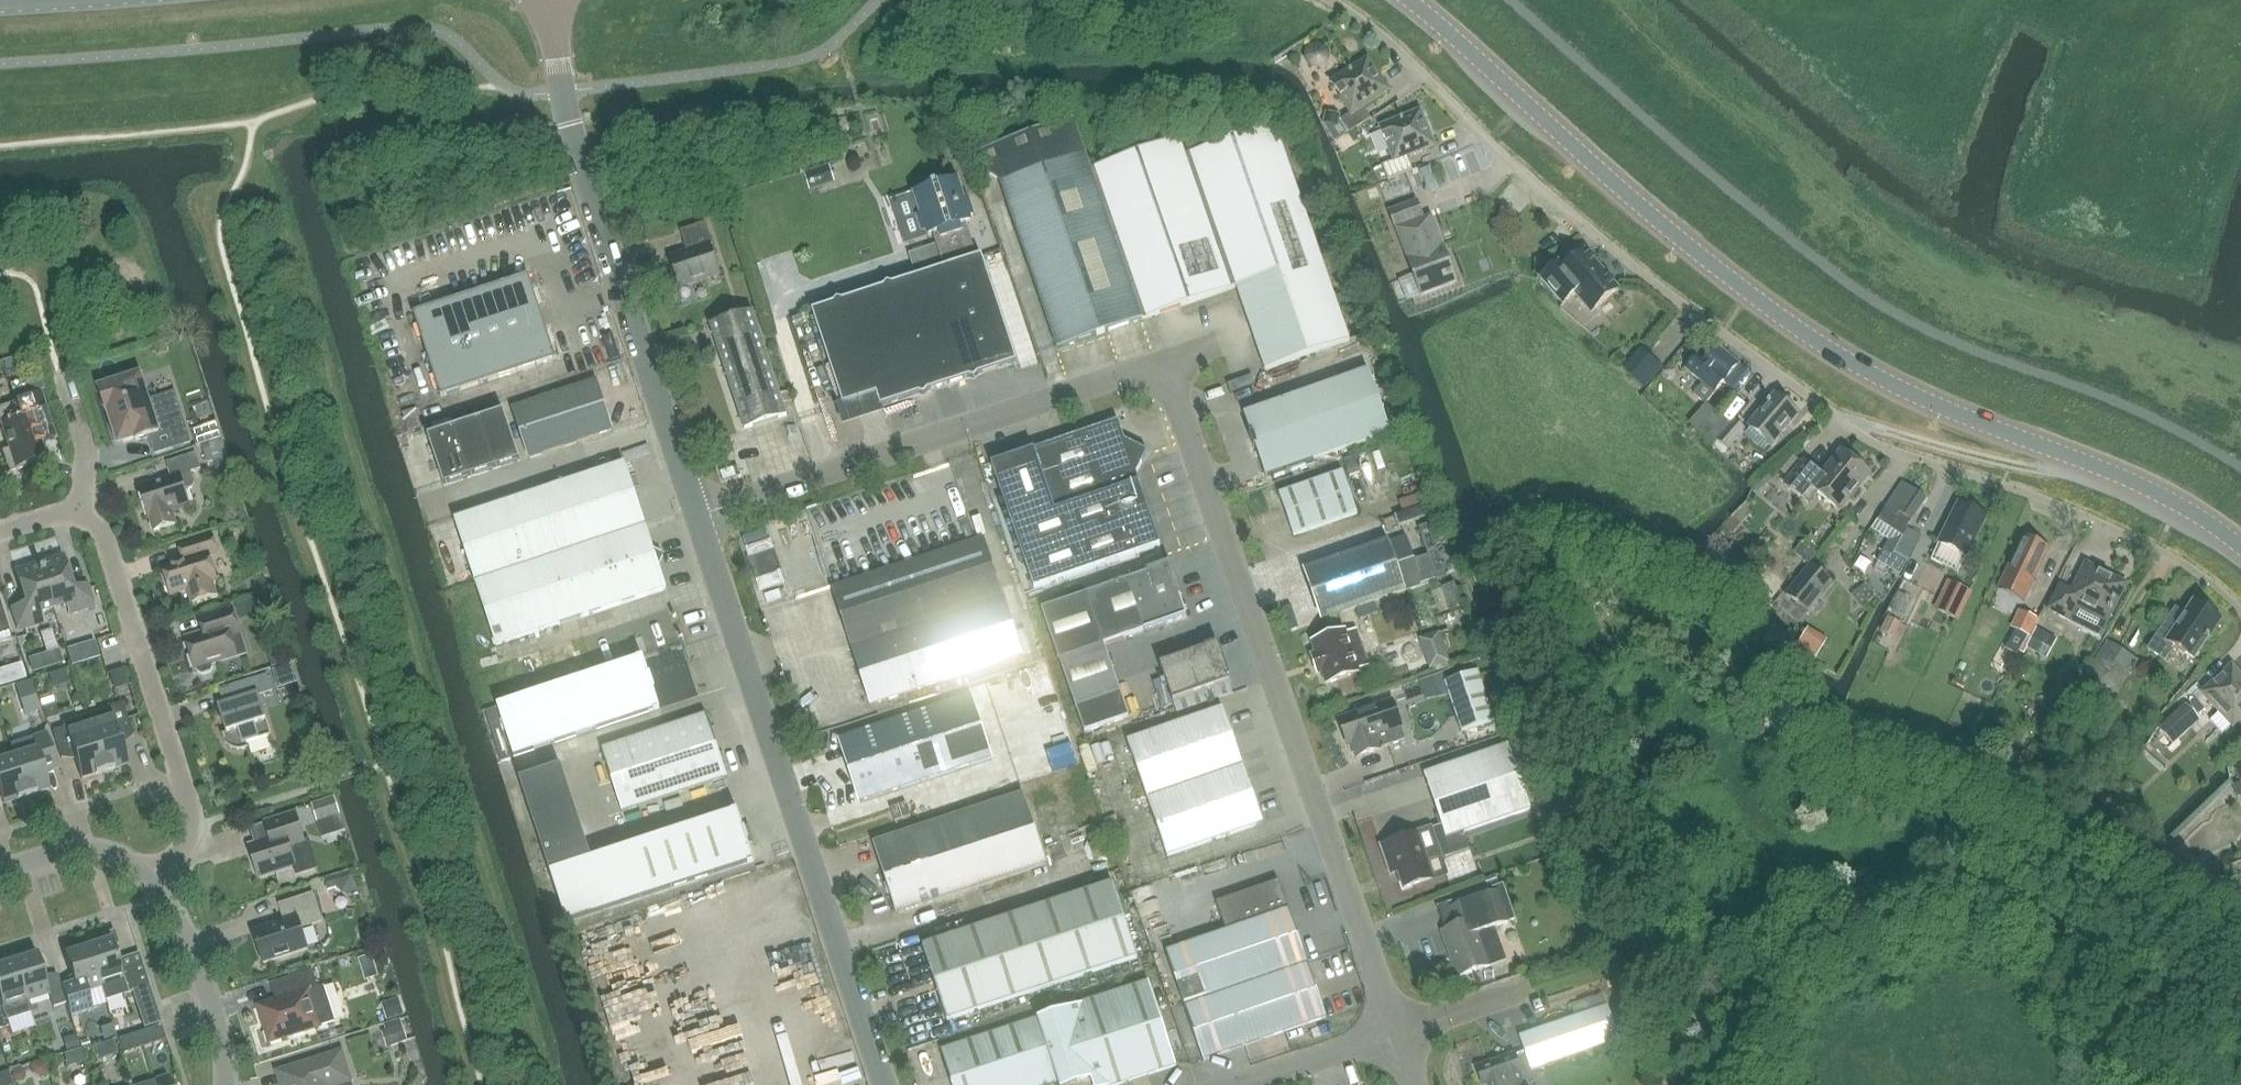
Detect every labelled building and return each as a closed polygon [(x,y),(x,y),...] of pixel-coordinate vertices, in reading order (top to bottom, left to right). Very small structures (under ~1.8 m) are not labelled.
[(1362,106),(1387,90),(1367,60),(1331,82),(1351,113),(1340,120),(1348,133),(1371,119),(1362,106)] [(1406,156),(1433,145),(1420,111),(1380,127),(1394,160),(1382,165),(1387,180),(1412,170),(1406,156)] [(1325,113),(1323,126),(1324,126),(1335,144),(1349,136),(1340,123),(1340,120),(1340,117),(1325,113)] [(1000,181),(1012,216),(1101,185),(1095,167),(1090,169),(1085,152),(1074,119),(977,153),(983,170),(1000,181)] [(1190,153),(1236,288),(1265,370),(1349,341),(1274,124),(1190,153)] [(1147,319),(1236,288),(1190,153),(1185,155),(1179,138),(1095,167),(1101,185),(1147,319)] [(828,166),(803,175),(809,191),(833,183),(828,166)] [(943,269),(977,258),(965,225),(970,224),(969,219),(973,217),(968,203),(964,205),(957,182),(915,196),(915,198),(908,199),(906,203),(911,219),(919,222),(923,234),(927,233),(929,236),(932,236),(943,269)] [(1012,216),(1043,304),(1085,288),(1101,334),(1147,319),(1101,185),(1012,216)] [(1389,212),(1396,229),(1421,295),(1456,282),(1447,260),(1444,261),(1428,218),(1431,217),(1431,216),(1423,219),(1416,201),(1389,212)] [(687,252),(670,258),(679,287),(720,274),(711,246),(713,245),(706,223),(680,231),(687,252)] [(1558,262),(1540,278),(1562,305),(1575,294),(1591,312),(1617,289),(1585,251),(1563,269),(1558,262)] [(981,256),(977,258),(943,269),(930,273),(966,381),(971,380),(975,381),(980,377),(1017,364),(981,256)] [(880,290),(902,356),(916,398),(919,397),(925,398),(928,394),(966,381),(930,273),(893,285),(887,284),(884,288),(880,290)] [(441,397),(556,359),(551,344),(553,343),(548,328),(546,329),(538,304),(540,303),(535,287),(533,288),(529,276),(504,284),(502,280),(490,284),(492,288),(485,290),(484,286),(472,290),(473,294),(452,301),(451,297),(439,301),(440,305),(434,307),(432,303),(420,307),(421,311),(414,314),(417,325),(414,326),(417,339),(421,337),(434,376),(430,377),(434,389),(438,388),(441,397)] [(1058,349),(1101,334),(1085,288),(1043,304),(1058,349)] [(902,356),(880,290),(842,302),(837,301),(834,305),(812,312),(834,378),(902,356)] [(728,376),(769,362),(753,312),(711,325),(728,376)] [(1363,332),(1348,337),(1352,352),(1368,347),(1363,332)] [(1695,357),(1686,369),(1702,383),(1693,394),(1705,404),(1722,383),(1737,394),(1753,376),(1715,345),(1701,362),(1695,357)] [(1662,365),(1648,354),(1634,371),(1647,382),(1662,365)] [(881,409),(916,398),(902,356),(834,378),(843,407),(877,396),(881,409)] [(769,362),(728,376),(745,430),(787,417),(769,362)] [(1368,370),(1244,414),(1266,477),(1390,433),(1368,370)] [(140,375),(98,388),(106,411),(108,410),(119,444),(135,439),(136,441),(150,436),(156,453),(189,442),(174,394),(149,402),(140,375)] [(529,458),(612,431),(596,381),(512,408),(529,458)] [(405,412),(415,409),(408,389),(398,392),(405,412)] [(1,450),(8,472),(26,467),(25,464),(45,458),(36,428),(49,424),(40,395),(17,402),(22,418),(2,424),(9,448),(1,450)] [(1771,446),(1798,414),(1776,395),(1749,427),(1771,446)] [(521,461),(504,411),(427,436),(444,486),(521,461)] [(1728,452),(1746,431),(1734,421),(1731,425),(1716,441),(1728,452)] [(1118,422),(1035,451),(992,465),(1035,590),(1160,547),(1139,483),(1136,473),(1148,452),(1124,441),(1118,422)] [(218,423),(192,431),(197,446),(223,438),(218,423)] [(221,445),(203,449),(208,467),(226,462),(221,445)] [(1357,452),(1341,458),(1347,472),(1363,466),(1357,452)] [(1840,510),(1869,474),(1842,452),(1822,477),(1804,462),(1786,484),(1808,502),(1817,491),(1840,510)] [(171,478),(140,488),(149,515),(153,530),(177,524),(174,510),(189,505),(185,490),(193,488),(195,484),(191,472),(201,469),(196,454),(166,463),(171,478)] [(475,583),(645,525),(624,463),(455,521),(475,583)] [(1278,493),(1279,495),(1293,536),(1357,514),(1342,471),(1278,493)] [(1911,521),(1926,498),(1902,482),(1884,510),(1898,519),(1901,514),(1911,521)] [(1397,507),(1420,500),(1417,492),(1395,498),(1397,507)] [(1958,504),(1938,543),(1966,557),(1986,518),(1958,504)] [(665,588),(645,525),(475,583),(496,646),(665,588)] [(1909,561),(1921,537),(1906,530),(1894,554),(1909,561)] [(2025,603),(2051,548),(2023,535),(1997,590),(2025,603)] [(184,561),(163,568),(171,594),(188,589),(193,602),(216,595),(212,582),(217,580),(209,555),(217,552),(212,536),(179,547),(184,561)] [(983,538),(832,588),(871,705),(1021,655),(983,538)] [(1388,540),(1313,566),(1331,617),(1406,590),(1388,540)] [(1899,574),(1906,562),(1883,549),(1877,561),(1899,574)] [(39,563),(53,608),(66,603),(70,613),(94,605),(89,589),(79,592),(78,587),(73,588),(62,556),(39,563)] [(40,612),(53,608),(39,563),(16,571),(26,603),(21,605),(23,610),(13,613),(19,630),(43,622),(40,612)] [(1128,579),(1146,630),(1186,616),(1168,565),(1128,579)] [(1808,613),(1832,584),(1809,565),(1785,595),(1808,613)] [(2073,622),(2081,606),(2108,620),(2126,585),(2087,565),(2073,593),(2061,587),(2049,610),(2073,622)] [(1146,630),(1128,579),(1041,610),(1085,734),(1129,718),(1103,645),(1146,630)] [(1971,591),(1961,587),(1951,582),(1938,610),(1958,619),(1971,591)] [(265,596),(237,604),(242,620),(269,612),(265,596)] [(12,639),(0,603),(0,643),(12,639)] [(2166,616),(2145,646),(2161,657),(2174,648),(2192,661),(2220,621),(2217,619),(2219,616),(2207,608),(2205,611),(2193,603),(2184,615),(2180,612),(2174,621),(2166,616)] [(201,633),(185,638),(195,669),(197,669),(198,671),(202,674),(210,671),(213,667),(212,664),(246,653),(232,608),(207,616),(196,620),(201,633)] [(2026,613),(2017,631),(2028,636),(2029,637),(2034,627),(2038,619),(2026,613)] [(2058,639),(2037,628),(2027,646),(2047,658),(2058,639)] [(1345,630),(1311,642),(1317,657),(1313,659),(1316,669),(1320,667),(1326,683),(1359,671),(1345,630)] [(1816,659),(1826,643),(1807,630),(1796,646),(1816,659)] [(2019,652),(2028,636),(2017,631),(2015,630),(2005,649),(2017,655),(2019,652)] [(1440,635),(1421,641),(1430,671),(1450,664),(1440,635)] [(2108,642),(2092,666),(2121,684),(2136,660),(2108,642)] [(1215,645),(1159,665),(1172,702),(1229,682),(1215,645)] [(643,658),(497,707),(514,757),(660,708),(643,658)] [(2231,667),(2202,693),(2219,712),(2207,723),(2219,736),(2231,725),(2231,726),(2240,717),(2240,678),(2231,667)] [(1445,681),(1457,716),(1462,731),(1496,720),(1478,670),(1445,681)] [(227,733),(222,734),(222,737),(224,740),(225,743),(227,745),(230,748),(233,749),(236,750),(239,750),(242,750),(244,750),(247,749),(248,748),(247,743),(271,735),(258,696),(272,692),(267,676),(229,688),(234,703),(219,707),(227,733)] [(861,801),(992,759),(972,696),(840,738),(861,801)] [(1392,700),(1338,719),(1348,745),(1354,744),(1358,756),(1380,749),(1379,746),(1384,745),(1384,746),(1405,739),(1402,731),(1401,731),(1400,727),(1401,726),(1392,700)] [(2183,707),(2159,729),(2172,744),(2197,721),(2194,718),(2205,708),(2199,701),(2188,712),(2183,707)] [(123,704),(87,716),(105,771),(114,768),(128,764),(120,739),(133,735),(123,704)] [(1147,798),(1243,765),(1223,708),(1127,741),(1147,798)] [(706,715),(602,749),(623,812),(727,778),(706,715)] [(75,724),(52,731),(61,758),(74,754),(81,778),(95,774),(105,771),(87,716),(73,720),(75,724)] [(14,756),(27,796),(36,793),(50,788),(42,764),(55,760),(46,733),(24,740),(28,752),(14,756)] [(1446,837),(1464,831),(1530,808),(1508,745),(1424,774),(1442,826),(1446,837)] [(27,796),(14,756),(1,760),(0,756),(0,793),(3,803),(17,799),(27,796)] [(1260,815),(1243,765),(1147,798),(1167,856),(1254,826),(1260,815)] [(519,780),(531,816),(573,802),(561,766),(519,780)] [(897,914),(1046,864),(1022,793),(874,843),(897,914)] [(585,837),(573,802),(531,816),(542,851),(585,837)] [(895,822),(911,816),(906,802),(890,808),(895,822)] [(633,845),(649,896),(754,861),(738,811),(633,845)] [(271,841),(249,848),(258,876),(294,864),(297,873),(316,867),(307,840),(304,841),(296,814),(265,824),(271,841)] [(1061,834),(1070,859),(1103,847),(1095,822),(1061,834)] [(1442,826),(1388,843),(1394,859),(1391,861),(1397,868),(1404,888),(1446,873),(1435,841),(1446,837),(1442,826)] [(566,923),(607,909),(591,859),(592,859),(585,837),(542,851),(566,923)] [(633,845),(592,859),(591,859),(607,909),(649,896),(633,845)] [(352,873),(326,881),(328,888),(336,885),(343,892),(347,892),(348,893),(353,893),(359,891),(352,873)] [(1226,931),(1166,952),(1185,1006),(1226,992),(1307,963),(1279,882),(1217,903),(1226,931)] [(1457,926),(1443,931),(1460,977),(1505,960),(1495,930),(1484,934),(1482,931),(1516,919),(1504,883),(1449,903),(1457,926)] [(1112,884),(1007,919),(922,947),(947,1021),(1137,958),(1112,884)] [(285,921),(253,932),(263,963),(307,949),(301,928),(322,921),(313,894),(279,905),(285,921)] [(1409,906),(1411,915),(1432,909),(1429,900),(1409,906)] [(114,931),(86,940),(88,947),(101,986),(105,1000),(149,986),(139,954),(118,960),(113,945),(118,944),(114,931)] [(87,991),(101,986),(88,947),(65,954),(73,981),(61,985),(66,1003),(70,1015),(93,1008),(87,991)] [(14,961),(26,1001),(49,994),(53,1007),(66,1003),(61,985),(58,976),(45,980),(37,954),(14,961)] [(362,958),(364,966),(375,963),(372,955),(362,958)] [(26,1001),(14,961),(0,965),(0,1028),(10,1025),(8,1020),(30,1013),(26,1001)] [(1307,963),(1226,992),(1245,1045),(1326,1017),(1307,963)] [(276,1001),(258,1006),(270,1042),(335,1021),(324,986),(318,988),(313,971),(271,984),(276,1001)] [(1094,1002),(1121,1084),(1122,1084),(1178,1067),(1149,983),(1094,1002)] [(1226,992),(1185,1006),(1203,1060),(1245,1045),(1226,992)] [(391,1020),(405,1015),(399,998),(386,1003),(391,1020)] [(1038,1019),(1059,1082),(1060,1084),(1121,1084),(1094,1002),(1038,1019)] [(1520,1036),(1525,1050),(1532,1069),(1620,1039),(1608,1005),(1520,1036)] [(1059,1082),(1038,1019),(942,1051),(953,1084),(1050,1084),(1059,1082)] [(694,1028),(684,1036),(725,1081),(734,1072),(694,1028)] [(342,1051),(277,1072),(281,1084),(353,1084),(342,1051)] [(1484,1084),(1487,1084),(1488,1084),(1489,1084),(1526,1084),(1515,1054),(1478,1067),(1484,1084)] [(139,1084),(171,1084),(168,1076),(139,1084)]
